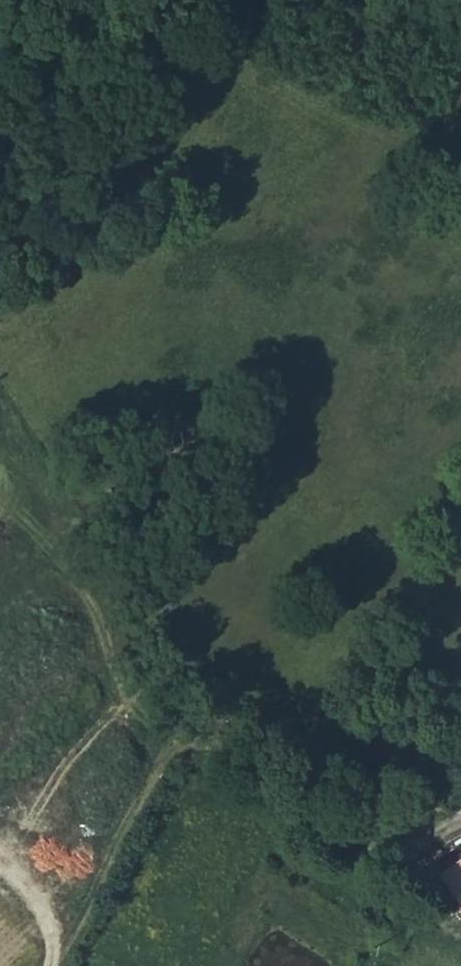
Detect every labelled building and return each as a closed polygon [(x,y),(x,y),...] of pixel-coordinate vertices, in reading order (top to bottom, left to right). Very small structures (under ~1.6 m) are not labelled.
[(432,872),(460,915),(460,852),(432,872)]
